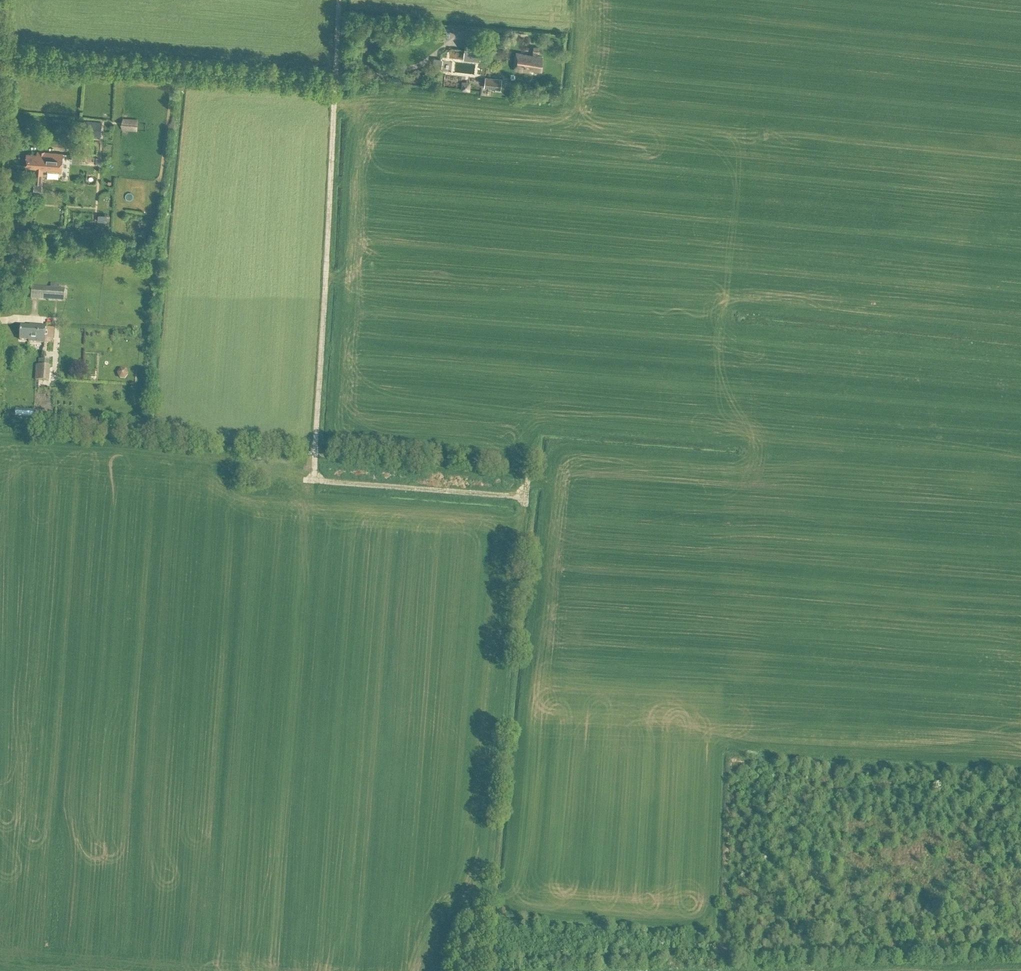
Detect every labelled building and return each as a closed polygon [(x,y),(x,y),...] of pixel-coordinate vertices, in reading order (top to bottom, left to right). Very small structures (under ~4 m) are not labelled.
[(463,60),(481,62),(483,42),(465,41),(463,60)] [(531,72),(532,69),(542,70),(543,56),(537,56),(538,52),(539,52),(540,48),(534,47),(533,51),(533,56),(526,55),(527,54),(516,52),(514,69),(531,72)] [(485,77),(484,87),(501,89),(502,79),(485,77)] [(123,117),(122,130),(137,131),(138,119),(123,117)] [(101,135),(102,121),(84,119),(83,134),(101,135)] [(43,182),(44,170),(58,171),(59,154),(59,153),(44,152),(44,153),(41,152),(41,151),(37,151),(37,154),(27,153),(26,166),(36,167),(36,169),(36,175),(35,175),(35,182),(43,182)] [(70,165),(85,166),(85,157),(71,156),(70,165)] [(32,301),(64,303),(65,290),(59,290),(59,285),(51,285),(51,289),(33,288),(32,301)] [(29,342),(29,343),(45,344),(46,327),(30,326),(30,327),(21,327),(20,341),(29,342)] [(35,382),(50,383),(51,368),(49,368),(50,361),(39,360),(38,367),(37,367),(35,382)]
